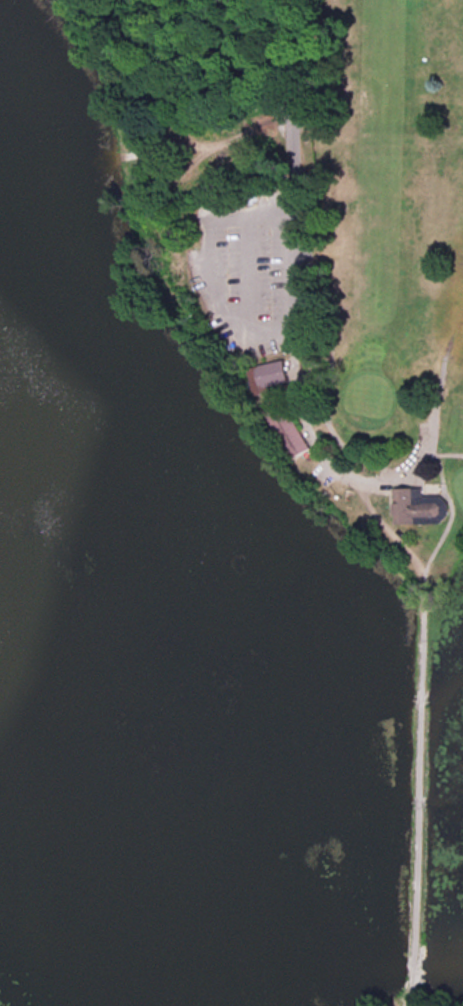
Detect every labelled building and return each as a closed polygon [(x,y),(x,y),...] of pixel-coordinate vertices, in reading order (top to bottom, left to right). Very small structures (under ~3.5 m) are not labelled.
[(288,361),(252,369),(258,393),(293,385),(288,361)] [(271,411),(294,458),(312,450),(288,402),(271,411)] [(426,496),(426,488),(410,488),(410,502),(398,502),(399,523),(445,522),(445,496),(426,496)]
